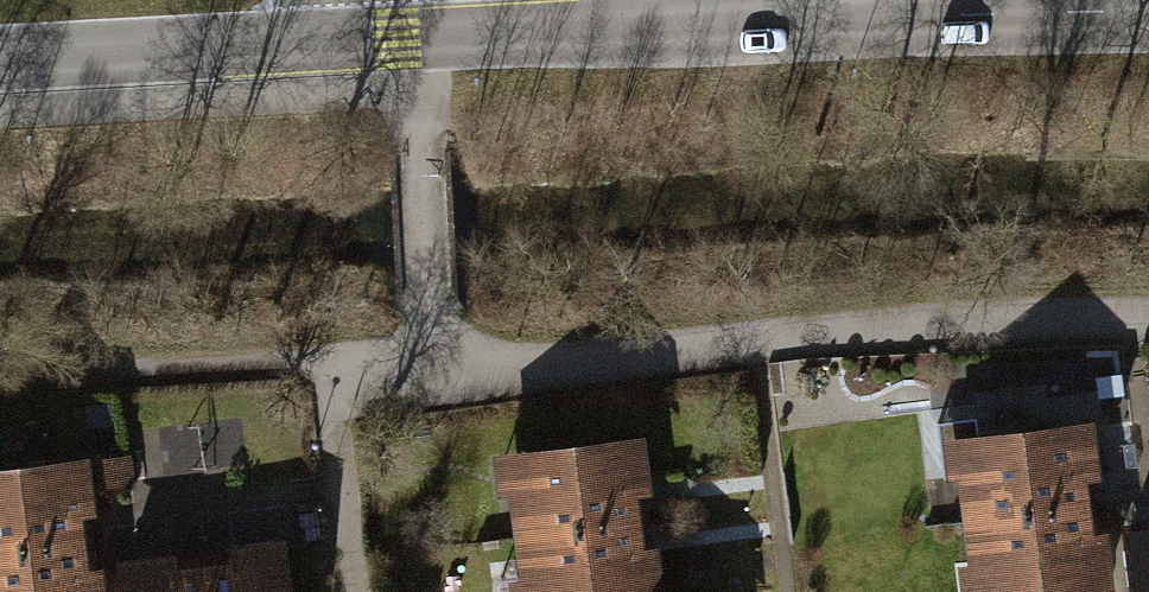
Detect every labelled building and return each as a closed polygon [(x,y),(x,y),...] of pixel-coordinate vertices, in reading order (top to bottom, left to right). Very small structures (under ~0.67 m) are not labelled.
[(1093,437),(944,454),(952,526),(1101,509),(1093,437)] [(640,450),(492,468),(501,544),(650,527),(640,450)] [(0,476),(0,561),(96,548),(85,465),(0,476)] [(960,591),(1105,591),(1111,591),(1101,509),(952,526),(960,591)] [(507,591),(658,591),(650,527),(501,544),(507,591)] [(1128,537),(1133,591),(1148,591),(1148,535),(1128,537)] [(0,561),(0,591),(101,591),(96,548),(0,561)] [(201,571),(203,591),(288,591),(285,563),(201,571)] [(117,579),(118,591),(203,591),(201,571),(117,579)]
